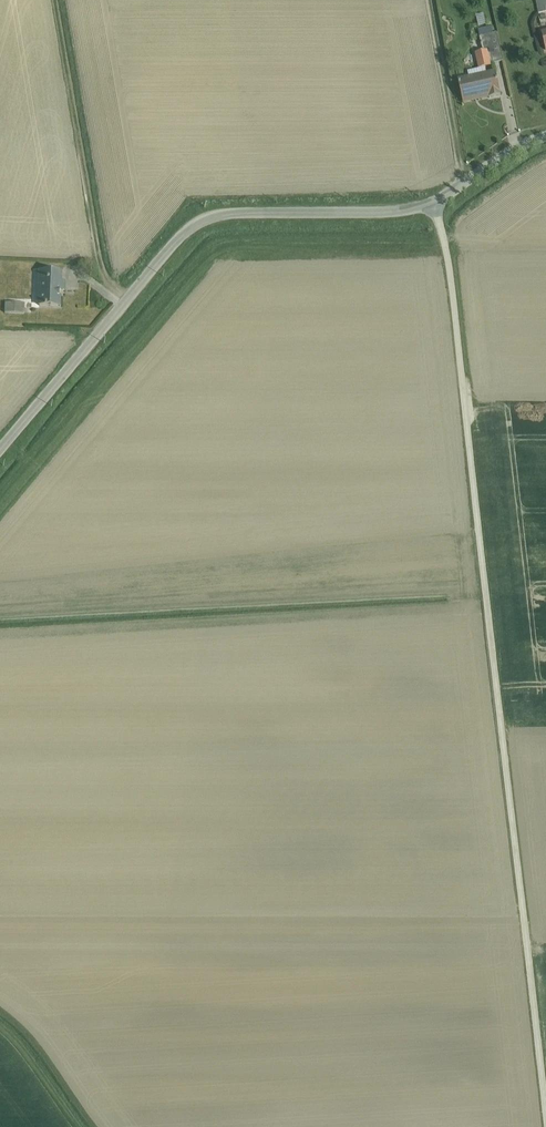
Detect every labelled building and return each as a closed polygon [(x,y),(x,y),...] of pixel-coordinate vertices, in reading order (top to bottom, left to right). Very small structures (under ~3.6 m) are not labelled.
[(538,14),(545,12),(545,0),(536,0),(538,14)] [(484,15),(476,17),(479,27),(486,25),(484,15)] [(491,27),(478,30),(480,38),(484,55),(488,54),(490,65),(498,63),(503,62),(497,33),(493,34),(491,27)] [(489,96),(489,99),(501,96),(496,72),(487,74),(485,68),(468,72),(469,78),(458,80),(463,102),(489,96)] [(38,270),(37,306),(60,307),(60,296),(59,296),(59,290),(65,291),(65,280),(61,280),(61,271),(38,270)] [(25,303),(5,303),(5,313),(24,314),(25,303)]
